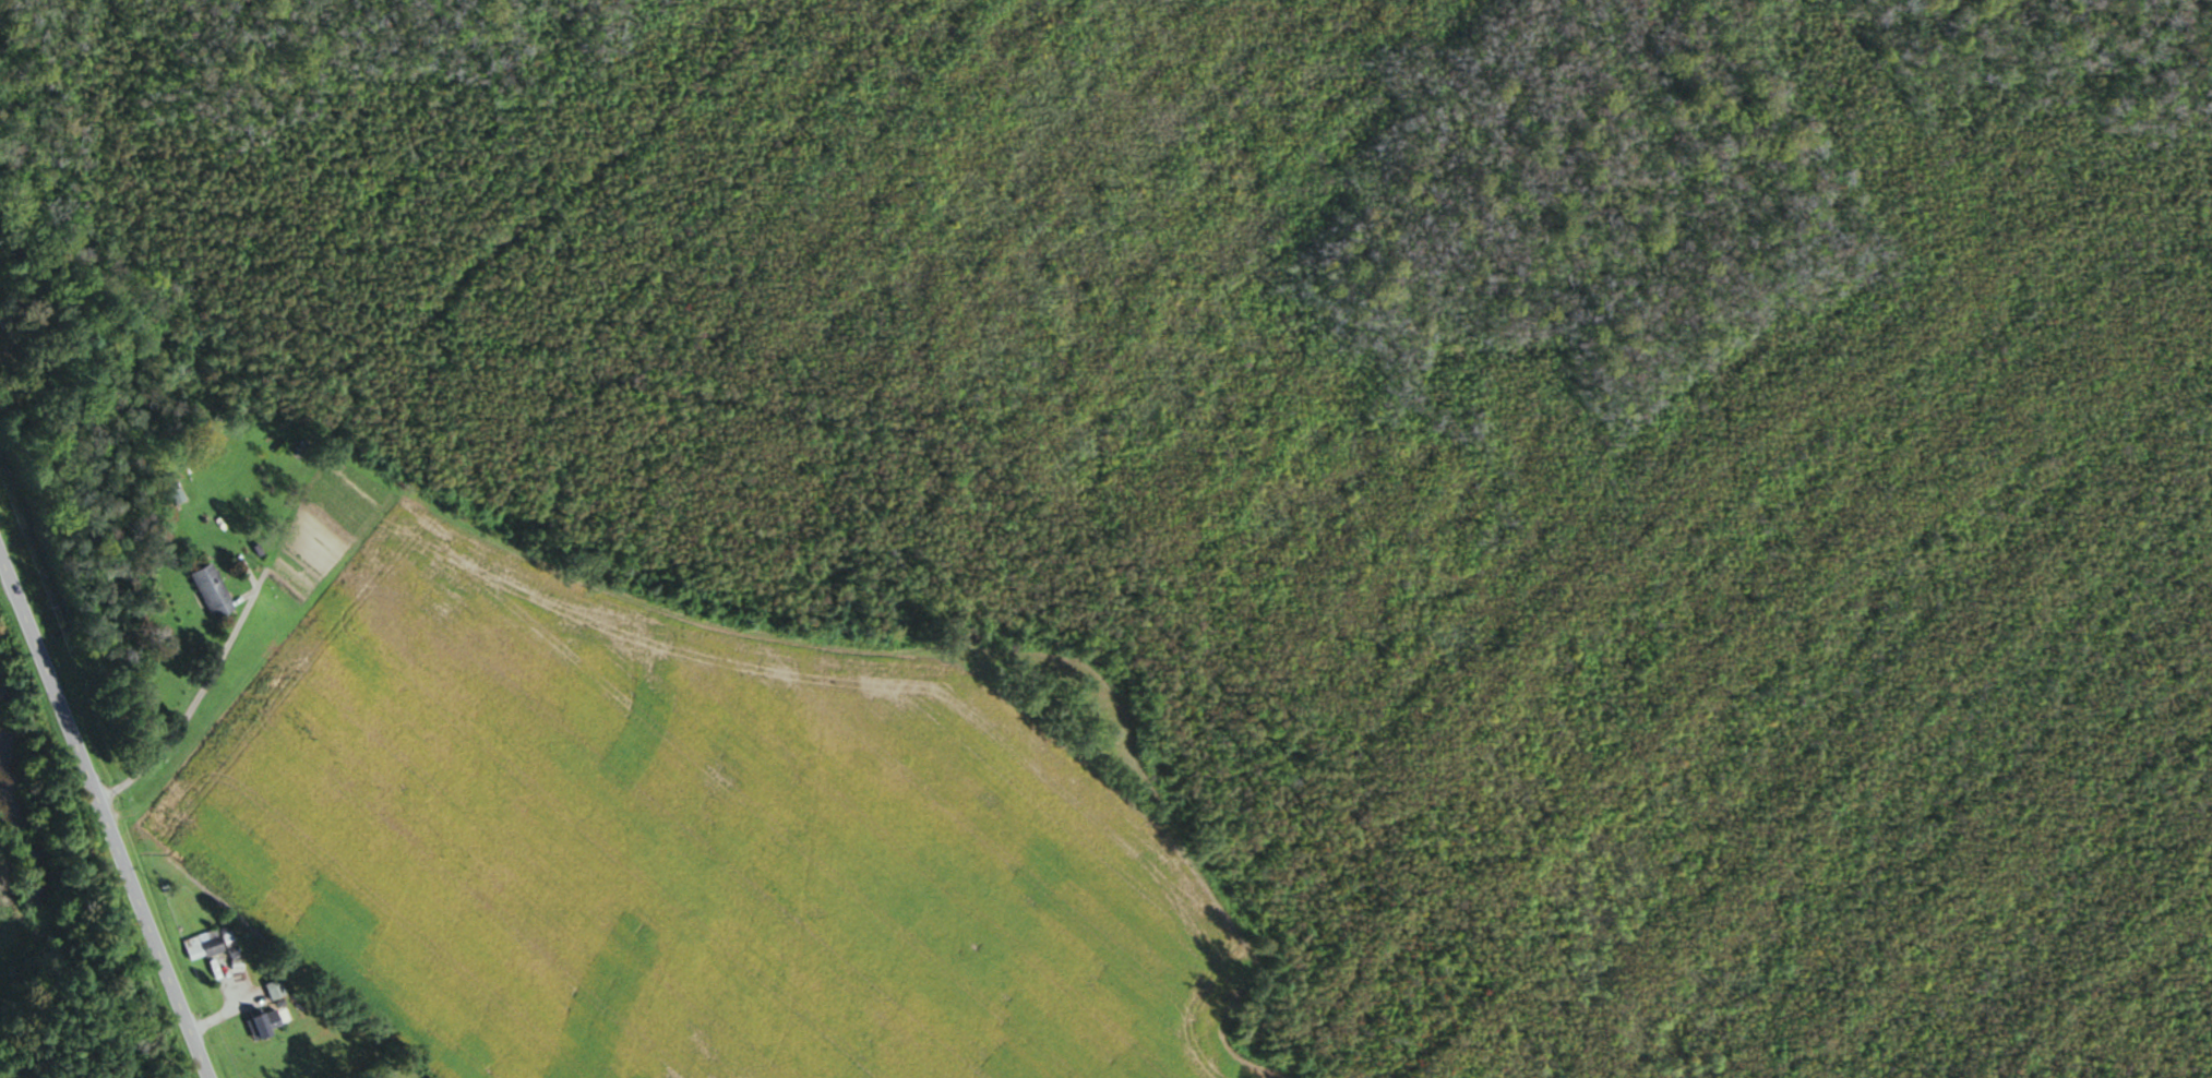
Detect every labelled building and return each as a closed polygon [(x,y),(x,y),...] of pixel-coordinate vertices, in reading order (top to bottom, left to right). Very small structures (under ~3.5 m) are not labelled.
[(237,610),(214,565),(192,576),(215,621),(237,610)] [(184,939),(190,961),(233,949),(232,948),(228,949),(226,942),(234,940),(232,933),(220,936),(218,930),(184,939)] [(266,985),(272,1002),(287,996),(280,980),(266,985)] [(247,1022),(256,1042),(287,1028),(278,1008),(247,1022)]
